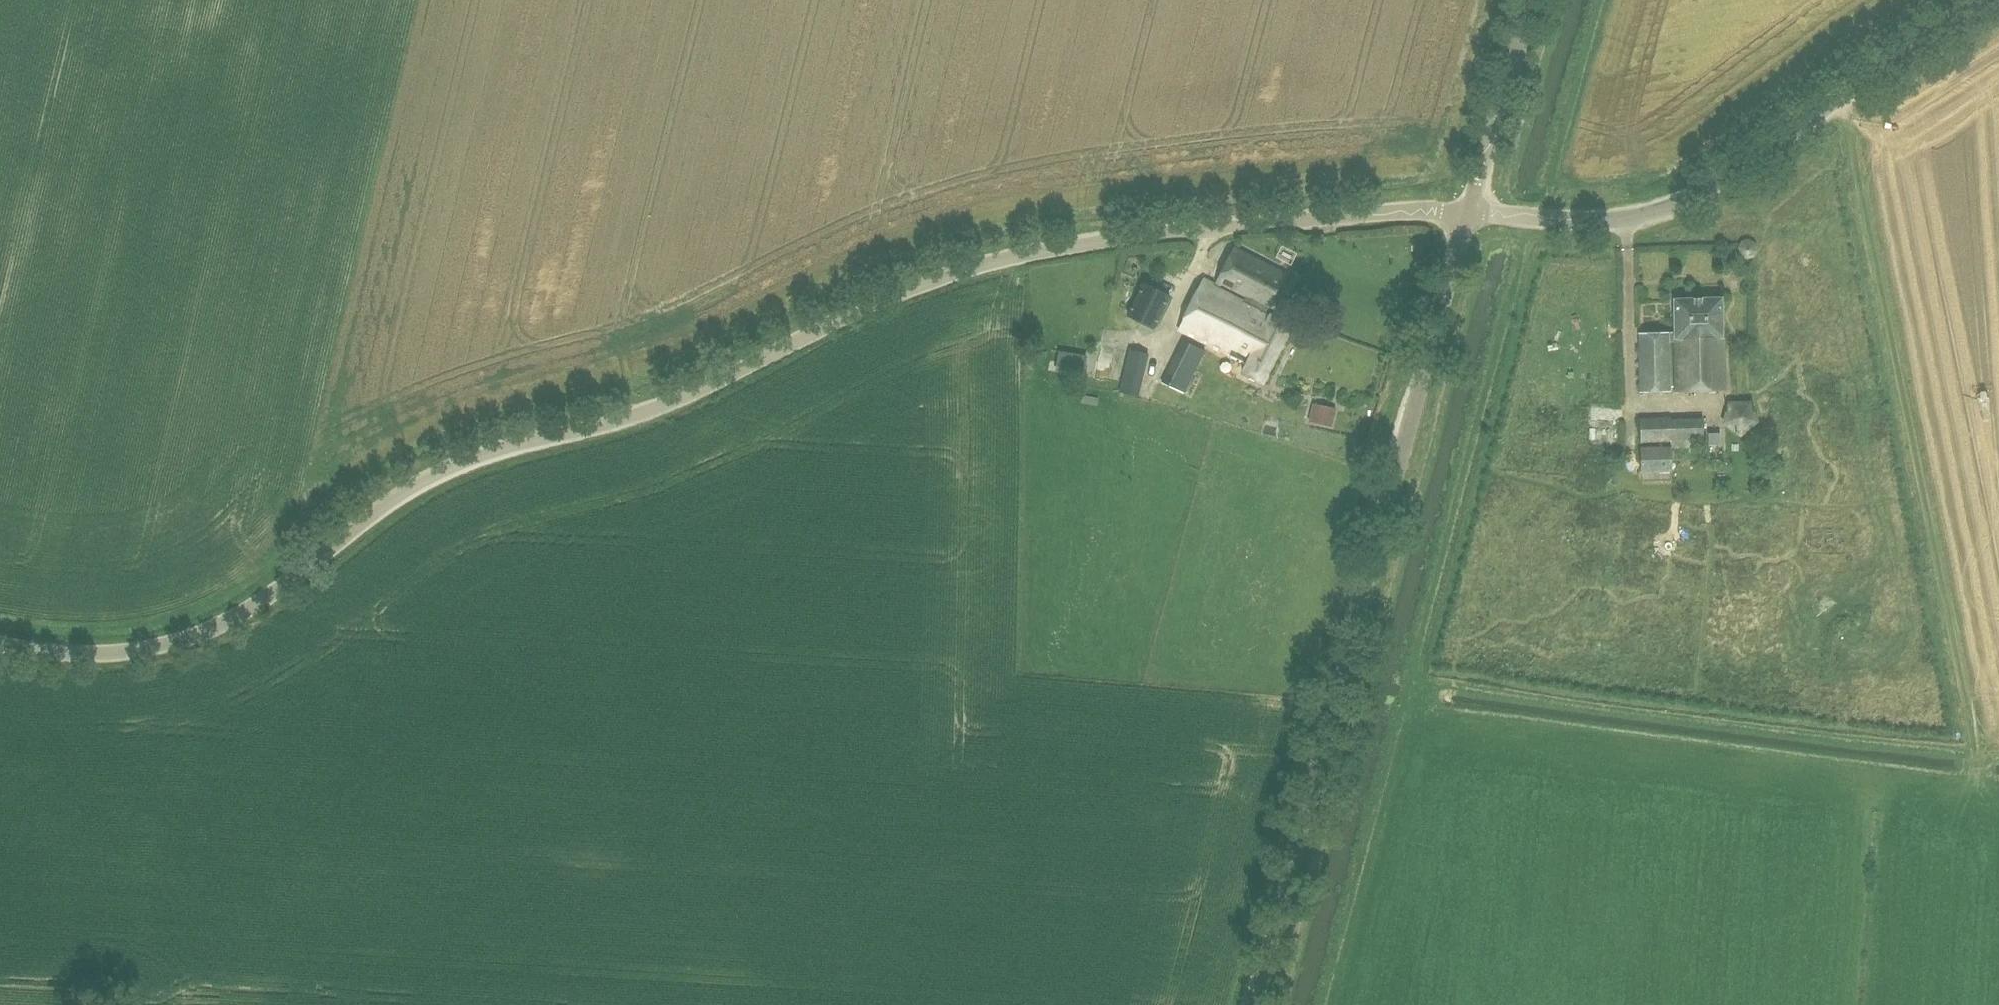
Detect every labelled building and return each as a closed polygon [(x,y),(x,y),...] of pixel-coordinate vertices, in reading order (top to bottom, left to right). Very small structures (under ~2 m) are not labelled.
[(1742,242),(1739,247),(1741,255),(1747,258),(1752,257),(1755,256),(1759,249),(1757,242),(1750,238),(1743,240),(1742,242)] [(1291,276),(1234,248),(1215,286),(1203,280),(1179,329),(1248,363),(1244,371),(1264,381),(1293,323),(1273,314),(1291,276)] [(1128,314),(1154,328),(1170,295),(1144,282),(1128,314)] [(1724,390),(1722,298),(1674,299),(1675,332),(1639,333),(1640,391),(1669,391),(1669,341),(1675,340),(1676,391),(1724,390)] [(1183,338),(1161,382),(1184,394),(1206,350),(1183,338)] [(1148,353),(1130,349),(1120,392),(1137,396),(1148,353)] [(1085,354),(1062,350),(1059,365),(1058,373),(1081,377),(1085,354)] [(1078,377),(1076,385),(1099,391),(1101,382),(1078,377)] [(1310,407),(1336,412),(1340,395),(1313,390),(1310,407)] [(1672,395),(1672,404),(1637,403),(1636,422),(1695,423),(1695,405),(1686,405),(1687,395),(1672,395)] [(1729,402),(1722,422),(1740,435),(1758,421),(1751,401),(1729,402)] [(1300,429),(1341,443),(1348,425),(1306,411),(1300,429)] [(1666,448),(1641,449),(1642,470),(1666,469),(1666,448)] [(55,631),(54,646),(70,646),(71,631),(55,631)]
